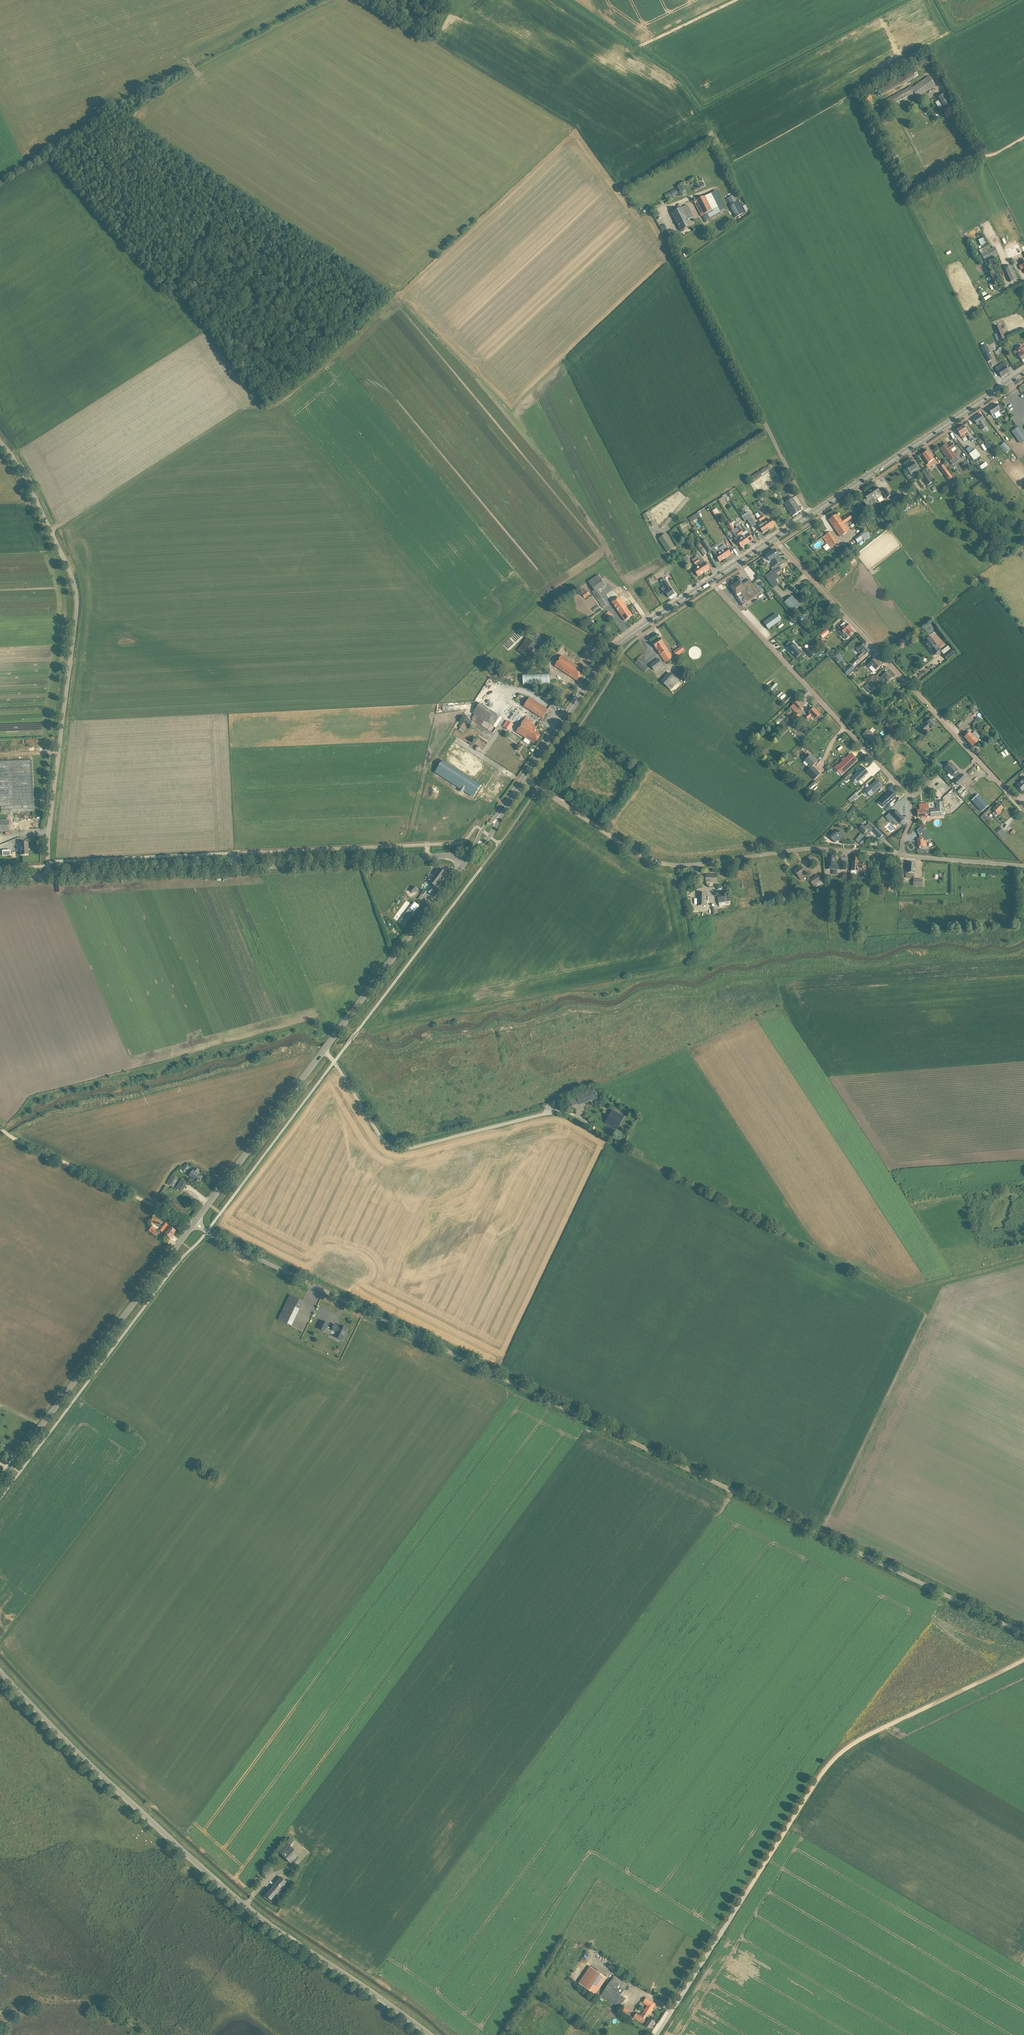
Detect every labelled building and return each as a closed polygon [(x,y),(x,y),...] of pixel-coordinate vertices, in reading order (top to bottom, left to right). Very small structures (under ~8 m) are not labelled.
[(911,86),(867,110),(870,116),(914,93),(918,98),(935,86),(928,76),(912,88),(911,86)] [(952,106),(944,94),(937,98),(945,110),(952,106)] [(701,216),(707,213),(709,216),(718,212),(717,208),(718,207),(711,193),(694,202),(701,216)] [(730,206),(736,217),(743,213),(738,202),(730,206)] [(687,205),(672,213),(681,231),(691,226),(688,220),(693,217),(687,205)] [(1011,257),(1023,251),(1020,242),(1007,248),(1011,257)] [(998,255),(994,247),(990,249),(988,245),(978,250),(984,262),(998,255)] [(1011,266),(1004,269),(1010,282),(1017,279),(1011,266)] [(994,328),(1000,341),(1006,339),(1000,325),(994,328)] [(1017,349),(1014,352),(1016,356),(1018,355),(1022,361),(1023,360),(1023,347),(1023,346),(1017,349)] [(995,368),(1002,377),(1009,372),(1005,366),(1007,365),(1005,362),(995,368)] [(988,409),(989,411),(992,416),(1000,410),(1002,412),(1005,410),(1001,404),(998,406),(996,404),(988,409)] [(973,419),(975,421),(977,425),(979,424),(982,430),(984,429),(986,431),(988,429),(983,421),(984,421),(980,414),(973,419)] [(963,426),(957,430),(960,436),(961,436),(963,439),(966,437),(964,434),(967,432),(963,426)] [(1020,432),(1015,436),(1020,444),(1023,441),(1023,435),(1021,431),(1021,432),(1020,432)] [(987,444),(991,451),(995,448),(991,442),(987,444)] [(1004,442),(999,445),(1005,452),(1009,448),(1004,442)] [(950,450),(955,447),(952,443),(948,446),(947,444),(941,448),(952,465),(958,461),(950,450)] [(966,449),(970,454),(969,454),(974,460),(975,460),(976,462),(982,458),(980,456),(980,455),(975,449),(974,451),(970,446),(966,449)] [(928,451),(922,455),(928,464),(930,463),(932,467),(937,463),(928,451)] [(978,467),(973,459),(970,461),(975,469),(978,467)] [(906,467),(907,469),(912,475),(913,474),(919,470),(913,462),(906,467)] [(950,480),(953,477),(943,465),(940,468),(950,480)] [(928,485),(932,482),(924,470),(920,473),(928,485)] [(879,493),(880,493),(876,487),(871,490),(874,495),(877,499),(881,496),(879,493)] [(882,491),(887,498),(889,501),(892,499),(891,496),(886,488),(882,491)] [(866,499),(870,505),(867,507),(871,511),(874,509),(872,505),(876,502),(875,500),(877,499),(874,495),(871,490),(864,495),(866,499)] [(893,498),(896,504),(903,500),(900,494),(893,498)] [(801,511),(793,498),(784,503),(793,516),(801,511)] [(850,515),(841,520),(837,514),(829,520),(840,536),(849,531),(844,524),(852,518),(850,515)] [(747,519),(752,527),(756,525),(751,517),(747,519)] [(765,523),(769,529),(775,525),(771,519),(765,523)] [(731,523),(730,524),(734,529),(737,528),(739,532),(741,534),(743,533),(739,526),(737,524),(736,524),(735,523),(735,522),(735,521),(731,523)] [(684,533),(689,531),(685,522),(680,525),(684,533)] [(769,529),(765,523),(763,525),(759,527),(763,533),(769,529)] [(830,532),(823,537),(830,548),(837,543),(830,532)] [(667,552),(675,548),(666,534),(658,539),(667,552)] [(753,540),(749,534),(743,538),(747,544),(753,540)] [(738,545),(739,544),(741,548),(747,544),(743,538),(736,542),(738,545)] [(705,540),(701,542),(708,553),(712,551),(705,540)] [(701,544),(697,546),(704,556),(707,553),(701,544)] [(721,552),(726,558),(731,554),(727,548),(721,552)] [(726,558),(721,552),(719,549),(713,552),(716,556),(720,562),(726,558)] [(784,564),(782,561),(779,555),(775,550),(766,556),(767,557),(763,559),(765,563),(767,562),(768,564),(770,562),(773,567),(771,568),(773,571),(765,576),(773,588),(779,584),(776,579),(779,577),(776,573),(782,570),(779,566),(784,564)] [(696,560),(704,572),(710,569),(706,562),(705,563),(701,557),(698,559),(696,556),(694,558),(696,560)] [(704,572),(696,560),(693,562),(697,568),(694,570),(698,576),(704,572)] [(588,582),(594,590),(592,591),(593,593),(602,608),(608,604),(598,590),(602,587),(605,585),(598,575),(588,582)] [(675,593),(665,578),(660,581),(666,591),(665,592),(669,597),(675,593)] [(731,587),(732,589),(736,595),(735,596),(743,606),(759,595),(749,579),(742,584),(740,581),(731,587)] [(590,595),(585,589),(580,593),(585,599),(590,595)] [(800,605),(792,596),(784,602),(793,612),(800,605)] [(619,597),(612,602),(625,621),(632,615),(619,597)] [(777,615),(765,623),(769,629),(781,621),(777,615)] [(925,627),(928,634),(936,630),(932,623),(925,627)] [(846,639),(849,637),(851,635),(850,634),(853,631),(850,628),(850,627),(847,624),(841,630),(845,634),(843,636),(846,639)] [(820,645),(821,644),(825,641),(823,638),(830,632),(827,629),(822,633),(823,634),(821,636),(820,635),(816,639),(820,645)] [(542,643),(545,640),(538,634),(535,637),(542,643)] [(941,650),(930,636),(923,642),(934,655),(935,655),(936,655),(937,655),(938,655),(939,654),(940,653),(940,652),(940,651),(940,650),(941,650)] [(518,651),(529,657),(537,644),(527,637),(518,651)] [(652,643),(654,645),(666,662),(673,657),(660,638),(652,643)] [(775,638),(770,641),(776,649),(780,646),(775,638)] [(802,653),(794,644),(788,649),(796,658),(802,653)] [(858,657),(860,660),(870,650),(864,644),(860,647),(859,646),(857,647),(857,648),(857,649),(857,650),(860,653),(861,652),(862,653),(858,657)] [(685,650),(682,646),(673,652),(676,656),(685,650)] [(809,650),(808,648),(804,651),(811,658),(817,653),(812,648),(809,650)] [(948,660),(956,654),(951,648),(943,655),(948,660)] [(838,656),(841,654),(838,651),(832,656),(837,662),(841,659),(838,656)] [(584,670),(562,655),(555,666),(577,681),(584,670)] [(635,663),(638,666),(645,672),(649,668),(638,658),(635,663)] [(872,665),(876,670),(881,665),(875,658),(867,665),(869,668),(872,665)] [(654,670),(663,665),(658,659),(650,665),(654,670)] [(844,671),(847,674),(854,668),(851,665),(844,671)] [(523,675),(523,685),(550,683),(549,674),(546,674),(546,670),(539,671),(539,674),(523,675)] [(887,671),(880,678),(877,675),(870,682),(875,688),(876,687),(877,688),(880,685),(879,685),(880,684),(886,691),(888,689),(884,685),(893,677),(887,671)] [(673,693),(678,687),(682,691),(687,687),(682,682),(681,683),(670,673),(661,682),(673,693)] [(548,710),(530,698),(524,706),(542,718),(542,719),(548,710),(548,709),(548,710)] [(798,701),(793,705),(799,711),(804,707),(798,701)] [(496,728),(503,716),(480,703),(474,714),(475,715),(472,720),(491,730),(493,726),(496,728)] [(812,716),(815,719),(820,715),(814,708),(809,713),(806,716),(808,719),(812,716)] [(796,712),(796,713),(790,718),(794,722),(800,717),(797,713),(796,712)] [(785,718),(782,714),(775,721),(778,725),(785,718)] [(531,723),(532,721),(526,718),(517,732),(535,744),(542,733),(536,729),(538,725),(536,727),(531,723)] [(510,730),(514,723),(507,719),(503,726),(510,730)] [(926,729),(928,731),(937,724),(932,719),(922,728),(924,731),(926,729)] [(889,721),(885,726),(892,732),(896,728),(889,721)] [(463,722),(460,727),(465,731),(469,726),(463,722)] [(877,738),(868,730),(863,735),(872,743),(877,738)] [(973,746),(978,741),(969,732),(964,737),(973,746)] [(885,742),(892,736),(889,733),(882,739),(885,742)] [(917,745),(919,747),(925,742),(923,739),(917,745)] [(485,788),(497,770),(454,743),(442,761),(443,761),(435,773),(473,797),(481,786),(485,788)] [(851,754),(838,767),(843,772),(849,767),(857,760),(851,754)] [(809,764),(807,766),(810,769),(812,767),(817,761),(811,755),(806,760),(808,763),(809,764)] [(27,760),(0,761),(0,806),(1,806),(1,813),(34,811),(32,760),(27,760)] [(950,763),(945,768),(956,779),(954,781),(958,786),(966,778),(961,774),(961,775),(957,771),(958,770),(950,763)] [(859,782),(869,773),(863,767),(854,776),(859,782)] [(923,786),(930,779),(927,776),(920,783),(923,786)] [(877,780),(867,789),(872,795),(882,785),(877,780)] [(960,807),(965,802),(953,789),(944,797),(945,798),(953,792),(958,797),(954,801),(960,807)] [(891,791),(882,800),(887,805),(896,797),(891,791)] [(979,795),(972,801),(982,812),(989,806),(979,795)] [(936,808),(930,809),(930,817),(945,815),(944,802),(943,802),(943,800),(936,801),(936,802),(936,808)] [(919,804),(920,810),(917,810),(918,817),(922,817),(922,818),(926,818),(926,814),(929,814),(929,810),(928,803),(919,804)] [(999,804),(993,809),(999,815),(1001,812),(1000,811),(1003,808),(999,804)] [(873,815),(870,812),(867,809),(864,812),(867,815),(870,818),(873,815)] [(899,824),(905,819),(900,814),(900,813),(900,814),(896,810),(890,817),(888,814),(885,817),(890,822),(894,819),(899,824)] [(10,832),(9,820),(0,820),(0,832),(10,832)] [(868,829),(863,825),(859,829),(867,836),(872,830),(869,828),(868,829)] [(872,830),(873,830),(880,838),(883,835),(875,827),(872,830)] [(1002,840),(1008,836),(1000,827),(995,831),(1002,840)] [(836,833),(835,831),(829,836),(835,842),(838,839),(840,840),(840,841),(845,836),(839,830),(836,833)] [(919,832),(920,839),(918,839),(919,847),(927,846),(926,840),(929,840),(928,834),(924,834),(923,831),(919,832)] [(990,839),(983,847),(988,853),(996,845),(990,839)] [(21,855),(22,855),(29,854),(28,842),(20,843),(21,855)] [(827,869),(838,870),(838,866),(835,866),(835,856),(828,856),(827,869)] [(851,872),(851,874),(856,874),(856,871),(859,871),(859,869),(865,869),(866,862),(859,862),(859,858),(852,858),(851,872)] [(906,862),(905,875),(906,875),(906,878),(911,878),(912,876),(914,876),(915,863),(906,862)] [(794,870),(796,872),(801,880),(807,876),(800,866),(794,870)] [(439,868),(429,881),(438,887),(447,875),(445,874),(446,873),(441,869),(439,868)] [(706,883),(717,883),(717,875),(706,874),(706,883)] [(810,880),(813,885),(816,890),(824,884),(823,880),(821,880),(817,875),(810,880)] [(883,879),(882,885),(886,886),(886,889),(892,890),(893,880),(883,879)] [(698,897),(698,905),(706,905),(706,893),(699,893),(699,897),(698,897)] [(577,1097),(579,1104),(594,1099),(593,1097),(597,1096),(595,1091),(577,1097)] [(611,1112),(606,1121),(611,1123),(612,1124),(616,1126),(618,1123),(621,1118),(621,1117),(613,1113),(611,1112)] [(203,1177),(201,1175),(197,1173),(199,1170),(195,1167),(193,1170),(189,1175),(198,1182),(203,1177)] [(182,1178),(176,1188),(182,1191),(188,1182),(182,1178)] [(153,1217),(151,1223),(159,1226),(161,1219),(153,1217)] [(176,1231),(174,1230),(170,1226),(169,1227),(169,1226),(170,1225),(171,1223),(166,1219),(162,1225),(163,1226),(163,1227),(165,1228),(168,1229),(167,1230),(171,1233),(173,1235),(176,1231)] [(152,1226),(148,1231),(155,1235),(158,1231),(152,1226)] [(173,1235),(171,1233),(167,1230),(168,1229),(165,1228),(163,1227),(160,1230),(162,1232),(171,1238),(173,1235)] [(303,1301),(290,1295),(278,1319),(291,1326),(303,1301)] [(329,1324),(323,1321),(319,1329),(325,1332),(329,1324)] [(338,1327),(334,1325),(331,1330),(339,1334),(337,1338),(343,1340),(346,1333),(347,1329),(340,1325),(339,1328),(338,1327)] [(299,1855),(290,1846),(294,1841),(291,1837),(277,1851),(290,1864),(299,1855)] [(271,1900),(272,1898),(276,1893),(279,1895),(289,1883),(281,1877),(271,1889),(268,1891),(265,1895),(271,1900)] [(583,1986),(596,1994),(607,1977),(594,1969),(583,1986)] [(611,1981),(604,1990),(601,1994),(619,2007),(625,1998),(621,1995),(628,1985),(614,1975),(611,1981)] [(645,2025),(650,2028),(655,2021),(650,2018),(649,2018),(647,2016),(649,2014),(650,2015),(653,2009),(652,2008),(655,2003),(646,1997),(643,2002),(647,2005),(641,2015),(637,2013),(634,2017),(645,2025)]
